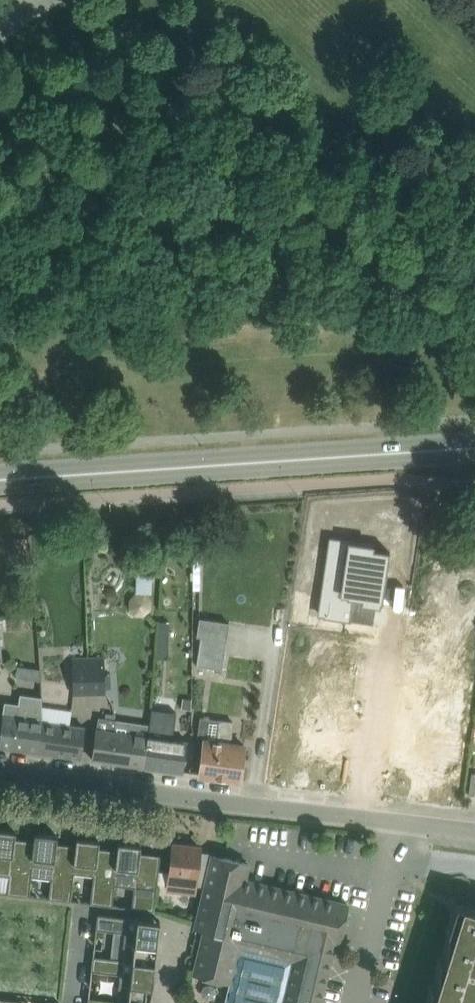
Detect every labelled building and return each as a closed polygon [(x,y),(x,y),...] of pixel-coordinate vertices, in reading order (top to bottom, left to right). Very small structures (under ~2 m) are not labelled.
[(27,537),(14,538),(14,553),(27,553),(27,537)] [(166,543),(166,554),(177,554),(177,543),(166,543)] [(331,559),(323,618),(351,622),(354,599),(382,602),(389,551),(353,546),(351,562),(331,559)] [(138,556),(136,593),(130,598),(129,607),(135,614),(144,615),(151,609),(152,600),(146,593),(152,593),(153,575),(161,575),(162,557),(138,556)] [(169,655),(169,619),(160,619),(159,655),(169,655)] [(310,655),(306,680),(350,687),(354,661),(337,659),(341,633),(300,627),(296,653),(310,655)] [(197,665),(223,669),(227,639),(201,635),(197,665)] [(402,690),(445,696),(449,671),(463,673),(467,647),(426,641),(422,667),(406,664),(402,690)] [(105,694),(105,691),(105,688),(105,674),(104,661),(88,662),(89,694),(105,694)] [(89,694),(88,662),(71,662),(73,695),(89,694)] [(18,665),(18,677),(40,677),(39,664),(18,665)] [(325,739),(325,740),(342,742),(345,717),(329,715),(333,689),(292,683),(288,709),(302,711),(298,734),(298,735),(325,739)] [(19,702),(6,700),(2,726),(0,739),(0,745),(39,751),(44,718),(42,696),(21,693),(19,702)] [(437,751),(437,750),(441,727),(455,729),(459,703),(417,697),(414,723),(398,720),(394,745),(410,748),(410,747),(437,751)] [(93,758),(143,766),(148,734),(118,729),(120,717),(99,714),(93,758)] [(81,757),(84,737),(86,725),(44,718),(39,751),(81,757)] [(205,741),(203,755),(200,775),(240,780),(243,760),(244,745),(231,743),(234,721),(220,719),(216,742),(205,741)] [(177,738),(148,734),(143,766),(183,771),(188,739),(186,739),(187,731),(179,730),(177,738)] [(291,785),(334,791),(338,766),(321,763),(325,740),(325,739),(298,735),(298,734),(285,732),(281,758),(295,760),(291,785)] [(29,895),(30,895),(33,868),(32,867),(36,833),(35,833),(34,843),(16,841),(17,830),(0,829),(0,874),(10,875),(8,893),(29,895)] [(36,833),(32,867),(33,868),(52,870),(49,898),(71,900),(74,872),(78,837),(77,837),(76,848),(57,845),(58,835),(36,833)] [(78,837),(74,872),(94,874),(91,902),(113,905),(115,884),(116,877),(115,877),(118,852),(117,852),(99,850),(100,840),(78,837)] [(119,842),(117,852),(118,852),(115,877),(116,877),(115,884),(135,886),(133,907),(155,910),(158,883),(159,870),(161,854),(160,854),(159,857),(141,855),(142,845),(119,842)] [(201,847),(173,844),(170,872),(168,885),(203,889),(205,889),(213,854),(211,854),(211,855),(210,855),(200,853),(201,847)] [(213,854),(205,889),(196,926),(207,928),(196,973),(230,981),(225,1002),(320,1002),(335,941),(339,942),(348,904),(245,879),(249,863),(213,854)] [(159,870),(158,883),(168,885),(170,872),(159,870)] [(458,903),(448,931),(445,961),(441,959),(440,958),(437,988),(433,987),(433,986),(431,986),(430,1002),(474,1002),(474,908),(458,903)] [(96,928),(126,931),(122,958),(122,959),(149,962),(149,963),(155,964),(158,943),(160,922),(161,921),(98,913),(96,928)] [(149,963),(149,962),(122,959),(122,958),(111,957),(93,955),(92,970),(121,973),(118,1000),(117,1001),(136,1002),(151,1002),(153,985),(155,964),(149,963)]
